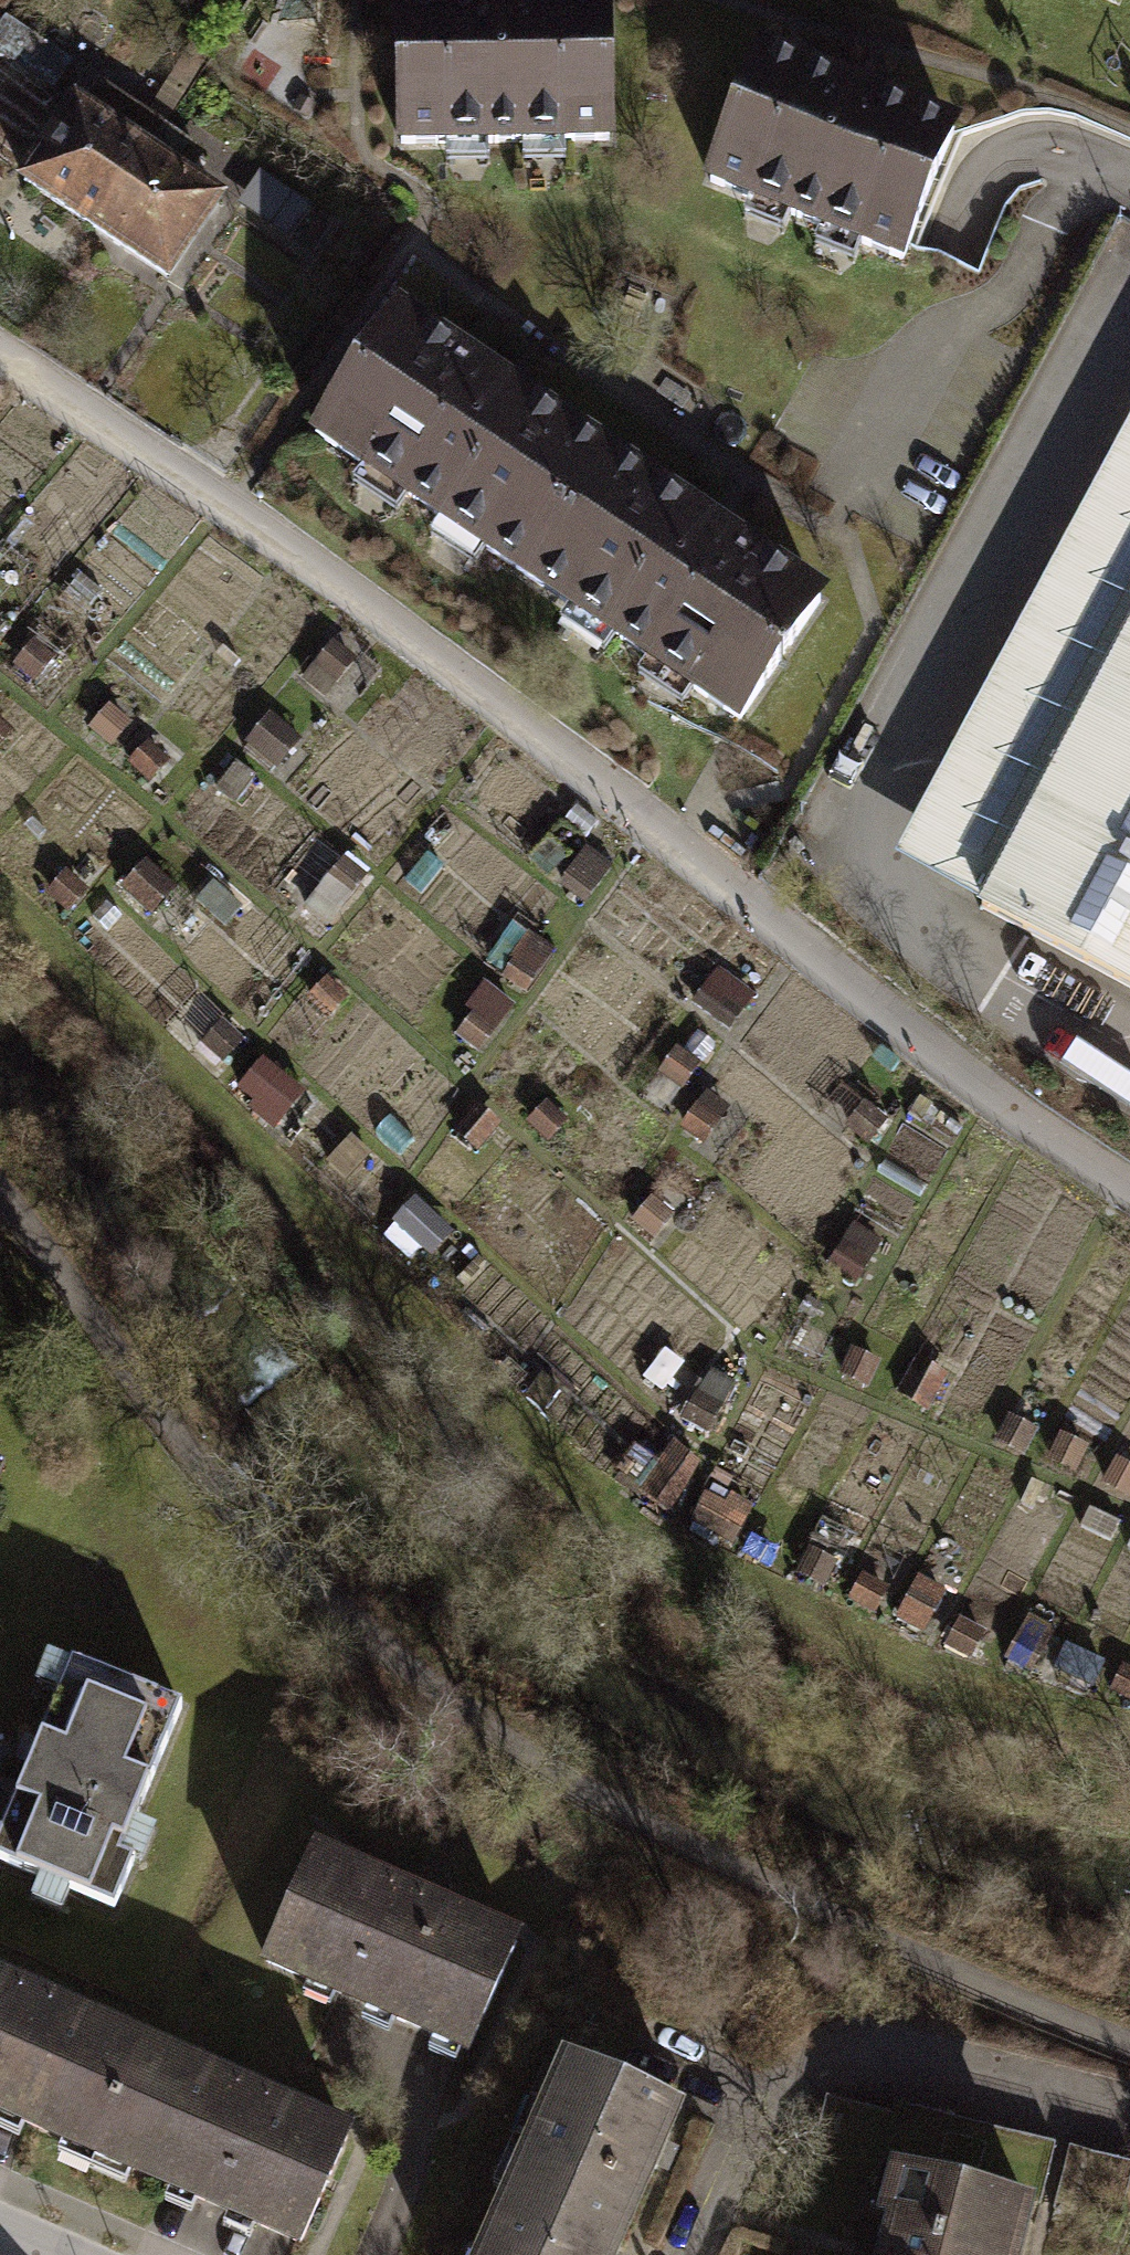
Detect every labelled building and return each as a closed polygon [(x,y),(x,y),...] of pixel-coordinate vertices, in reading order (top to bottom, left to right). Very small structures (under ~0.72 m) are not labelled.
[(401,6),(404,158),(620,153),(617,1),(401,6)] [(0,35),(0,53),(60,93),(78,65),(10,20),(0,35)] [(769,55),(715,184),(917,268),(971,139),(769,55)] [(22,185),(99,236),(158,147),(92,103),(87,112),(76,105),(22,185)] [(158,147),(99,236),(175,287),(229,207),(192,182),(197,174),(158,147)] [(530,592),(622,452),(403,307),(310,447),(530,592)] [(1129,626),(1129,410),(889,855),(980,904),(1129,626)] [(750,737),(842,597),(622,452),(530,592),(750,737)] [(980,904),(1129,986),(1129,626),(980,904)] [(372,661),(340,634),(325,653),(356,679),(372,661)] [(58,665),(32,642),(20,656),(47,678),(58,665)] [(142,721),(111,695),(90,719),(121,745),(142,721)] [(306,747),(268,715),(249,737),(287,769),(306,747)] [(0,722),(0,752),(15,735),(0,722)] [(618,864),(593,850),(575,879),(600,894),(618,864)] [(176,888),(148,865),(124,893),(152,917),(176,888)] [(93,891),(64,867),(45,889),(74,913),(93,891)] [(366,882),(345,867),(321,903),(342,917),(366,882)] [(559,951),(532,935),(507,978),(534,994),(559,951)] [(695,1006),(730,1029),(748,1002),(714,979),(695,1006)] [(355,1005),(328,982),(311,1001),(339,1024),(355,1005)] [(808,986),(800,995),(816,1010),(824,1001),(808,986)] [(501,1035),(479,1016),(459,1040),(481,1058),(501,1035)] [(248,1047),(224,1027),(209,1045),(233,1065),(248,1047)] [(702,1071),(678,1056),(664,1079),(689,1093),(702,1071)] [(295,1087),(264,1062),(246,1083),(277,1109),(295,1087)] [(571,1120),(548,1102),(534,1122),(557,1139),(571,1120)] [(700,1106),(682,1130),(706,1148),(724,1124),(700,1106)] [(479,1159),(504,1128),(480,1109),(455,1140),(479,1159)] [(883,1128),(864,1109),(848,1125),(868,1144),(883,1128)] [(345,1180),(370,1154),(356,1140),(330,1166),(345,1180)] [(421,1236),(440,1214),(420,1196),(401,1218),(421,1236)] [(888,1244),(861,1226),(834,1266),(861,1284),(888,1244)] [(885,1362),(854,1347),(840,1377),(870,1392),(885,1362)] [(745,1389),(710,1372),(687,1420),(722,1436),(745,1389)] [(1040,1435),(1006,1417),(991,1444),(1026,1462),(1040,1435)] [(1126,1450),(1121,1460),(1129,1465),(1129,1452),(1126,1450)] [(745,1506),(713,1489),(695,1523),(726,1540),(745,1506)] [(1121,1531),(1087,1514),(1073,1539),(1107,1557),(1121,1531)] [(789,1539),(764,1527),(746,1564),(771,1576),(789,1539)] [(892,1590),(862,1578),(852,1602),(882,1614),(892,1590)] [(991,1636),(959,1622),(947,1650),(979,1664),(991,1636)] [(1104,1669),(1077,1657),(1061,1691),(1088,1703),(1104,1669)] [(73,1664),(0,1838),(0,1859),(117,1908),(136,1861),(122,1855),(183,1710),(73,1664)] [(1115,1700),(1103,1726),(1129,1739),(1129,1707),(1115,1700)] [(515,1947),(314,1859),(268,1963),(468,2052),(515,1947)] [(0,1986),(0,2114),(98,2157),(145,2049),(0,1986)] [(347,2139),(145,2049),(98,2157),(299,2245),(347,2139)] [(639,2202),(681,2109),(569,2058),(527,2152),(639,2202)] [(1040,2205),(1055,2144),(896,2104),(893,2114),(827,2098),(811,2160),(875,2177),(879,2164),(909,2172),(1025,2202),(1040,2205)] [(1122,2224),(1129,2191),(1129,2164),(1072,2150),(1058,2209),(1122,2224)] [(639,2202),(527,2152),(481,2254),(616,2254),(639,2202)] [(909,2172),(888,2254),(1010,2254),(1025,2202),(909,2172)]
